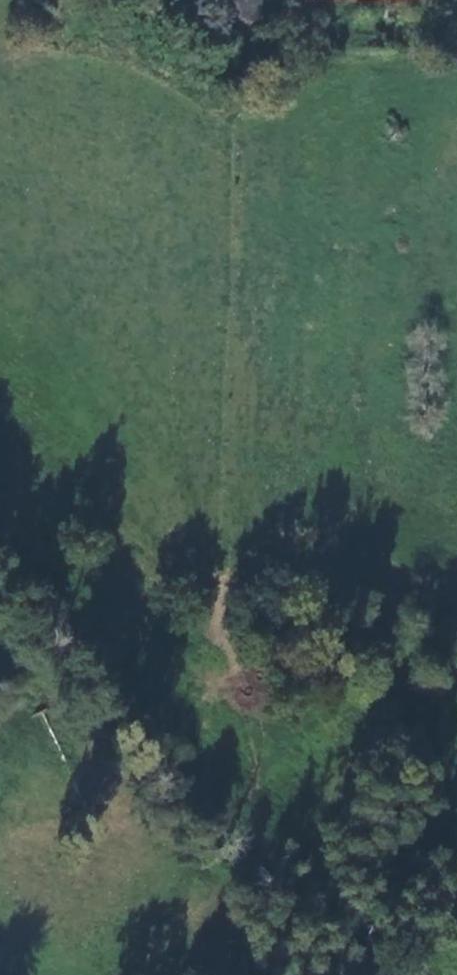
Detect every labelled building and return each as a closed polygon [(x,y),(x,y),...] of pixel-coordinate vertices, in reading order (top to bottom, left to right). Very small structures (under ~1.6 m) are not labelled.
[(232,20),(266,14),(264,0),(226,0),(232,20)]
